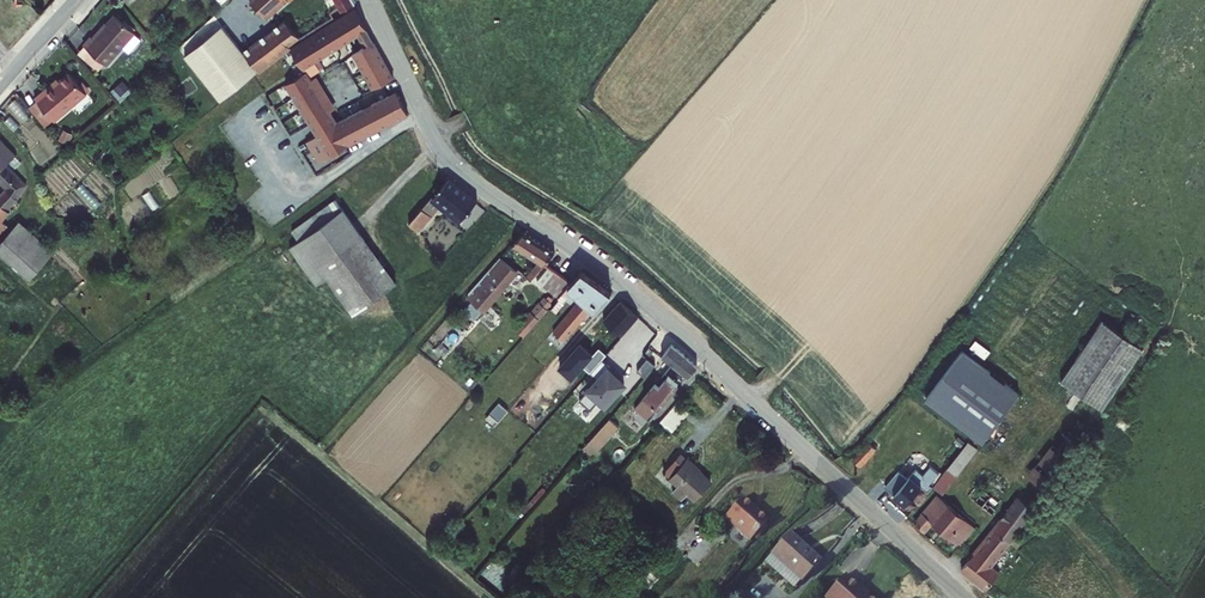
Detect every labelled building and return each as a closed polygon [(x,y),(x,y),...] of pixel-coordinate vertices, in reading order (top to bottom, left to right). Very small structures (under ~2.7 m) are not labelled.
[(275,15),(293,0),(262,0),(275,15)] [(360,8),(294,49),(309,72),(290,83),(322,135),(307,145),(318,164),(415,113),(394,76),(397,74),(360,8)] [(137,31),(117,14),(96,38),(93,35),(86,44),(87,45),(107,63),(108,64),(137,31)] [(293,18),(253,53),(265,67),(308,35),(293,18)] [(224,25),(188,56),(223,100),(260,70),(224,25)] [(107,63),(87,45),(80,53),(100,70),(107,63)] [(60,125),(92,96),(73,76),(50,97),(48,94),(40,102),(41,103),(57,121),(60,125)] [(57,121),(41,103),(32,111),(48,129),(57,121)] [(0,237),(12,224),(5,216),(13,209),(10,206),(30,185),(8,161),(21,148),(0,128),(0,177),(5,182),(6,190),(0,196),(0,237)] [(436,197),(410,226),(419,235),(435,218),(431,215),(443,202),(465,220),(483,201),(455,181),(439,199),(436,197)] [(285,239),(293,250),(343,210),(335,199),(285,239)] [(343,210),(293,250),(317,285),(329,276),(356,313),(388,290),(357,248),(366,241),(343,210)] [(22,223),(0,245),(0,251),(21,272),(47,246),(22,223)] [(534,279),(561,250),(534,231),(523,243),(545,261),(531,277),(534,279)] [(472,296),(488,309),(521,272),(504,258),(472,296)] [(566,293),(578,280),(565,267),(553,281),(566,293)] [(461,307),(477,321),(488,309),(472,296),(461,307)] [(553,328),(565,338),(592,307),(581,297),(553,328)] [(546,309),(553,302),(548,299),(543,305),(540,303),(533,311),(540,318),(547,310),(546,309)] [(565,305),(560,300),(553,308),(558,312),(565,305)] [(590,329),(569,352),(588,368),(614,339),(618,342),(642,314),(627,300),(597,335),(590,329)] [(518,342),(540,318),(533,311),(511,335),(518,342)] [(449,335),(454,328),(444,319),(419,348),(434,362),(454,339),(449,335)] [(1062,381),(1102,410),(1145,353),(1105,323),(1062,381)] [(667,372),(638,408),(650,419),(680,383),(671,374),(680,363),(692,375),(700,365),(678,345),(674,349),(663,336),(646,353),(650,357),(653,354),(662,361),(659,364),(667,372)] [(975,339),(970,346),(984,357),(990,350),(975,339)] [(925,401),(983,443),(1018,396),(960,354),(925,401)] [(615,370),(607,363),(595,376),(603,384),(584,404),(595,414),(604,404),(610,409),(629,388),(618,378),(612,373),(615,370)] [(661,418),(673,429),(690,408),(679,398),(661,418)] [(610,440),(622,426),(613,418),(601,432),(610,440)] [(1056,435),(1022,477),(1048,497),(1079,454),(1056,435)] [(965,445),(936,481),(928,492),(939,501),(977,453),(965,445)] [(693,491),(709,473),(694,459),(697,456),(688,448),(685,452),(678,446),(662,464),(677,477),(671,483),(681,492),(687,485),(693,491)] [(865,448),(849,466),(857,473),(874,454),(865,448)] [(890,501),(900,510),(915,493),(922,499),(928,492),(936,481),(927,473),(919,482),(912,476),(890,501)] [(881,492),(888,497),(901,481),(895,477),(881,492)] [(746,497),(725,520),(752,543),(769,523),(757,512),(760,509),(746,497)] [(929,504),(912,525),(923,534),(931,525),(954,542),(966,526),(930,499),(927,502),(929,504)] [(1014,500),(1003,514),(996,523),(958,572),(984,596),(999,576),(988,568),(1030,513),(1014,500)] [(788,536),(771,555),(802,582),(822,559),(811,549),(807,552),(788,536)] [(802,582),(771,555),(766,561),(797,589),(802,582)] [(847,570),(827,592),(833,597),(875,597),(856,580),(857,579),(847,570)]
